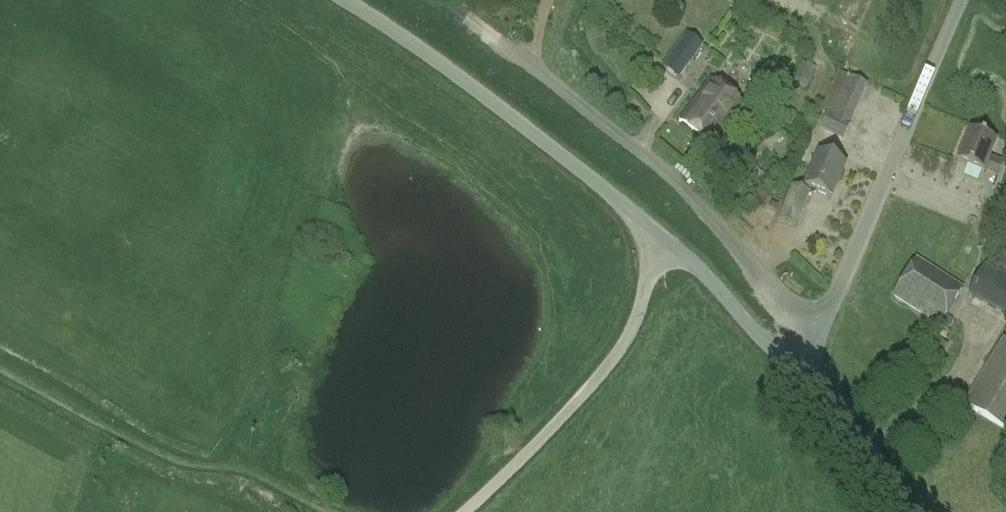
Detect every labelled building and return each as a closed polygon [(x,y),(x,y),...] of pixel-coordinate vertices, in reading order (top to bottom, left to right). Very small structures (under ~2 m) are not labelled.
[(687,34),(670,58),(684,69),(690,62),(702,45),(687,34)] [(802,63),(793,83),(808,90),(817,69),(802,63)] [(851,124),(868,85),(839,73),(821,113),(827,115),(821,130),(844,141),(851,124)] [(679,121),(713,146),(744,105),(711,79),(679,121)] [(970,130),(957,161),(999,179),(1005,164),(989,157),(996,142),(970,130)] [(845,164),(819,153),(804,186),(831,198),(845,164)] [(778,220),(794,227),(809,193),(792,186),(778,220)] [(1005,318),(1005,261),(993,254),(987,264),(986,263),(968,298),(1005,318)] [(916,260),(893,295),(938,325),(961,289),(916,260)] [(938,341),(928,357),(937,362),(946,346),(938,341)] [(999,342),(964,408),(1005,429),(1005,346),(999,342)]
